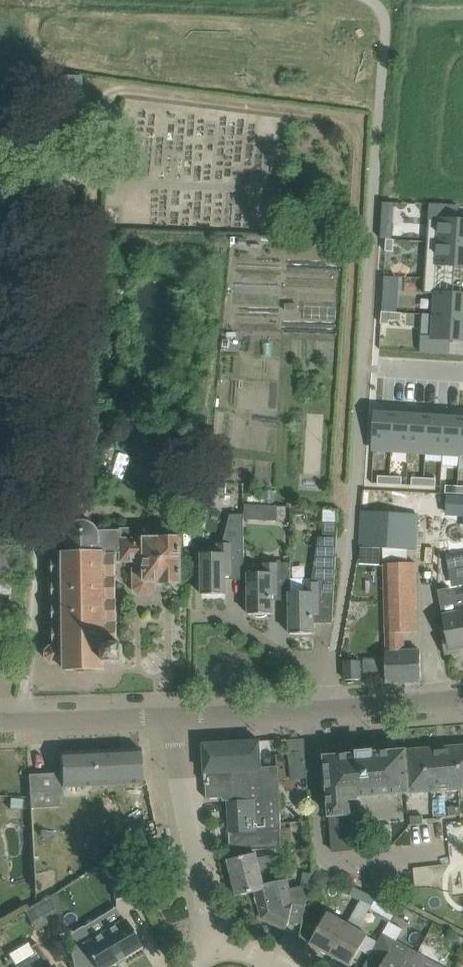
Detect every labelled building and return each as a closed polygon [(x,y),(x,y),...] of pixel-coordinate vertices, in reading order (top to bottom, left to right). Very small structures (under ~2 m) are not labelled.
[(84,107),(84,77),(57,77),(57,107),(84,107)] [(126,168),(128,151),(118,150),(117,168),(126,168)] [(428,242),(462,245),(462,222),(458,221),(459,206),(430,205),(428,242)] [(394,252),(394,240),(386,239),(386,251),(394,252)] [(425,279),(454,281),(455,266),(462,267),(462,245),(428,242),(425,279)] [(105,290),(110,290),(114,287),(114,282),(111,278),(106,278),(102,281),(102,286),(105,290)] [(424,294),(435,294),(433,316),(462,317),(462,295),(453,294),(454,281),(425,279),(424,294)] [(382,312),(381,324),(389,324),(389,321),(401,321),(402,313),(390,313),(382,312)] [(420,352),(449,354),(450,339),(462,340),(462,317),(433,316),(432,337),(422,336),(420,352)] [(376,414),(374,449),(392,450),(394,415),(376,414)] [(394,415),(392,450),(409,451),(411,416),(394,415)] [(411,416),(409,451),(426,452),(428,417),(411,416)] [(428,417),(426,452),(443,453),(445,418),(428,417)] [(445,418),(443,453),(459,455),(462,419),(445,418)] [(390,485),(390,477),(378,476),(378,484),(390,485)] [(402,485),(402,477),(390,477),(390,485),(402,485)] [(423,486),(424,478),(412,478),(412,486),(423,486)] [(436,487),(436,479),(424,478),(423,486),(436,487)] [(206,482),(203,502),(214,504),(215,493),(225,494),(227,485),(206,482)] [(457,494),(457,486),(446,486),(445,494),(457,494)] [(261,521),(262,506),(245,505),(244,515),(244,519),(261,521)] [(333,616),(336,557),(339,511),(324,509),(323,537),(319,538),(313,579),(291,580),(292,597),(290,597),(290,634),(314,634),(314,616),(333,616)] [(245,577),(245,557),(244,519),(244,515),(231,515),(222,545),(218,545),(217,553),(202,553),(202,575),(202,595),(226,595),(226,577),(245,577)] [(121,562),(120,530),(100,530),(100,529),(99,530),(98,528),(96,526),(96,525),(95,524),(94,524),(92,523),(89,522),(89,521),(87,521),(87,522),(84,521),(81,522),(81,521),(79,521),(79,522),(77,523),(74,524),(72,525),(73,526),(71,528),(70,531),(69,531),(68,533),(69,533),(68,536),(67,538),(67,541),(67,546),(67,548),(68,548),(68,554),(67,554),(67,553),(66,552),(66,551),(65,550),(64,549),(63,549),(61,549),(60,549),(59,550),(58,550),(58,551),(57,552),(57,553),(56,554),(56,555),(52,555),(52,557),(53,557),(53,577),(53,579),(50,579),(50,600),(53,600),(53,602),(54,602),(54,622),(53,622),(53,624),(54,624),(54,645),(51,645),(46,651),(46,658),(51,663),(65,663),(65,670),(77,670),(77,672),(95,671),(95,670),(107,670),(107,662),(123,662),(123,645),(117,645),(116,562),(121,562)] [(120,530),(121,562),(135,562),(135,569),(134,569),(134,590),(139,595),(150,595),(156,590),(155,581),(161,581),(161,583),(182,583),(182,563),(182,553),(182,537),(181,537),(181,527),(161,527),(161,537),(144,537),(144,538),(131,538),(131,528),(120,528),(120,530)] [(385,651),(387,682),(421,681),(420,650),(404,651),(403,633),(417,632),(416,562),(408,563),(384,564),(386,651),(385,651)] [(292,597),(291,580),(291,563),(266,563),(266,573),(248,573),(249,615),(272,614),(272,597),(290,597),(292,597)] [(462,649),(462,594),(457,596),(456,592),(450,588),(438,590),(443,615),(446,635),(442,636),(445,655),(460,652),(460,649),(462,649)] [(9,651),(8,635),(0,635),(0,651),(9,651)] [(346,680),(360,679),(360,660),(345,661),(346,680)] [(290,752),(288,753),(291,780),(307,779),(305,753),(304,739),(290,740),(290,752)] [(262,767),(261,760),(260,741),(203,744),(205,784),(206,784),(207,799),(227,798),(233,797),(232,787),(247,786),(247,800),(228,801),(231,851),(250,850),(291,847),(291,844),(292,829),(282,830),(280,792),(278,766),(262,767)] [(409,792),(462,788),(462,747),(405,751),(409,792)] [(137,748),(91,751),(93,786),(116,784),(141,783),(140,748),(137,748)] [(61,773),(28,774),(29,794),(30,809),(63,807),(62,787),(93,786),(91,751),(60,752),(61,773)] [(409,792),(405,751),(372,754),(372,752),(359,753),(359,755),(326,757),(332,834),(351,833),(349,800),(359,799),(359,796),(409,792)] [(10,799),(10,809),(22,809),(23,799),(10,799)] [(449,816),(461,815),(461,807),(449,808),(449,816)] [(411,825),(424,824),(423,815),(411,816),(411,825)] [(391,825),(378,825),(379,842),(392,841),(391,825)] [(351,833),(332,834),(333,852),(353,850),(351,833)] [(61,838),(27,839),(29,887),(62,886),(61,838)] [(265,889),(264,884),(260,870),(275,866),(273,854),(258,858),(256,853),(248,855),(228,860),(237,896),(256,891),(265,889)] [(128,865),(109,868),(114,899),(133,896),(128,865)] [(305,907),(310,888),(312,874),(304,873),(302,886),(289,889),(287,879),(264,884),(265,889),(256,891),(262,918),(285,931),(289,923),(293,905),(305,907)] [(361,899),(365,892),(354,886),(349,896),(360,901),(361,899)] [(360,901),(372,906),(373,905),(376,897),(365,892),(361,899),(360,901)] [(50,899),(29,911),(38,928),(59,917),(50,899)] [(368,935),(357,929),(365,915),(367,916),(372,906),(360,901),(348,923),(330,955),(350,966),(368,935)] [(348,923),(339,918),(328,912),(310,944),(330,955),(348,923)] [(75,966),(95,966),(109,966),(142,948),(124,919),(90,939),(82,926),(67,935),(75,966)] [(409,948),(384,933),(370,955),(384,963),(381,966),(410,966),(418,953),(409,948)] [(43,954),(37,942),(30,947),(28,943),(9,954),(18,966),(53,966),(52,966),(51,966),(43,954)] [(410,966),(422,966),(427,958),(418,953),(410,966)]
